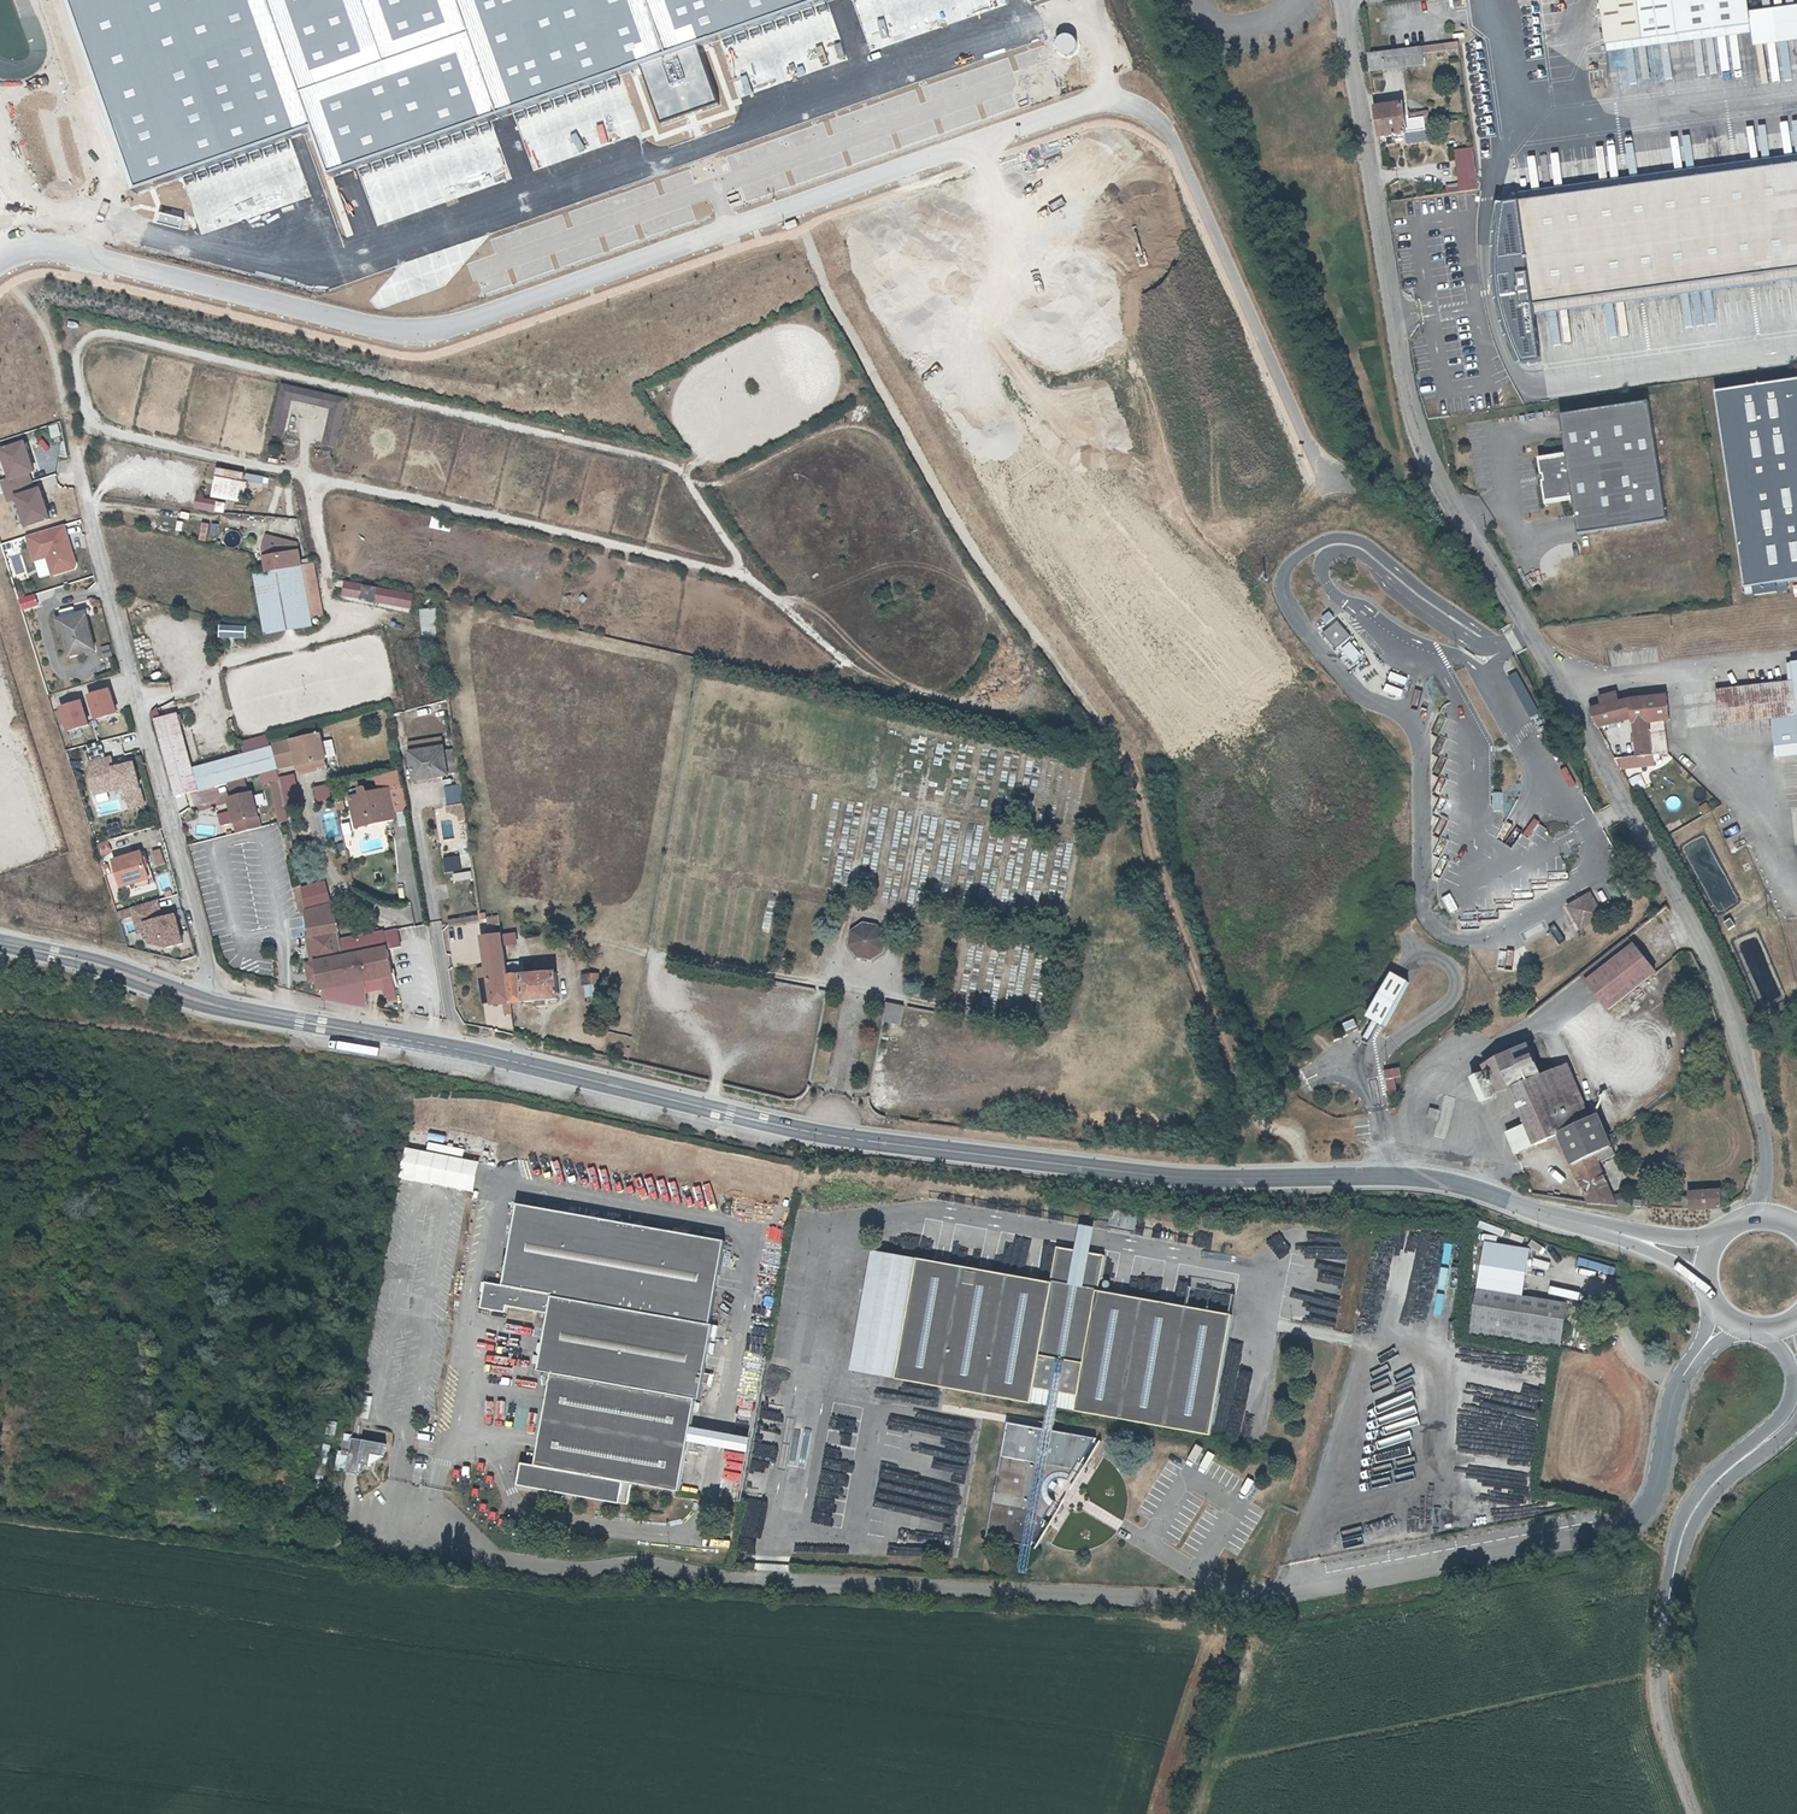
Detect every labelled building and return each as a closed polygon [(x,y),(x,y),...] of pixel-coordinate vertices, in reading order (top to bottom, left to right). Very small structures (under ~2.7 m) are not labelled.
[(136,195),(317,131),(335,181),(848,0),(67,0),(136,195)] [(1796,40),(1796,7),(1746,14),(1744,0),(1595,0),(1602,50),(1748,30),(1750,46),(1796,40)] [(1426,47),(1427,57),(1458,52),(1457,43),(1426,47)] [(1426,47),(1370,56),(1373,73),(1402,69),(1428,66),(1427,57),(1426,47)] [(1407,106),(1381,110),(1385,140),(1432,133),(1430,118),(1410,121),(1407,106)] [(1470,156),(1469,150),(1451,152),(1457,185),(1474,183),(1470,156)] [(1518,197),(1532,300),(1796,268),(1796,162),(1518,197)] [(798,227),(795,219),(783,224),(786,231),(798,227)] [(1714,392),(1744,589),(1796,581),(1796,380),(1714,392)] [(272,433),(283,436),(291,397),(335,406),(327,445),(337,448),(348,397),(283,383),(272,433)] [(1662,522),(1643,403),(1554,417),(1561,458),(1534,462),(1534,460),(1533,460),(1540,507),(1541,507),(1541,505),(1567,501),(1573,536),(1662,522)] [(53,439),(62,437),(60,426),(51,427),(53,439)] [(55,523),(45,489),(38,491),(34,478),(39,476),(30,443),(2,451),(9,478),(1,481),(8,504),(19,501),(27,531),(55,523)] [(249,475),(248,480),(263,484),(265,478),(249,475)] [(225,515),(227,501),(197,497),(195,511),(225,515)] [(225,534),(225,543),(239,544),(240,535),(225,534)] [(265,548),(270,571),(305,563),(298,541),(267,535),(265,548)] [(60,562),(57,548),(55,539),(45,541),(50,564),(60,562)] [(79,544),(62,547),(57,548),(60,562),(83,558),(79,544)] [(305,563),(270,571),(257,574),(272,635),(319,624),(318,617),(327,615),(314,561),(305,563)] [(366,594),(368,584),(350,581),(348,590),(366,594)] [(381,587),(368,584),(366,594),(378,596),(381,587)] [(381,587),(378,596),(414,605),(416,595),(381,587)] [(22,611),(39,607),(36,595),(20,599),(22,611)] [(89,653),(80,617),(55,622),(64,658),(89,653)] [(1337,624),(1323,635),(1335,649),(1349,638),(1337,624)] [(248,640),(248,627),(221,627),(221,640),(248,640)] [(113,645),(102,647),(104,660),(115,658),(113,645)] [(1786,661),(1788,681),(1716,688),(1720,723),(1769,718),(1795,716),(1796,735),(1796,660),(1786,661)] [(1600,703),(1587,707),(1597,725),(1598,725),(1629,717),(1633,753),(1614,756),(1619,766),(1649,760),(1644,722),(1664,720),(1661,692),(1630,695),(1617,698),(1614,690),(1598,695),(1600,703)] [(111,692),(89,698),(96,722),(118,716),(111,692)] [(84,705),(62,711),(68,735),(90,729),(84,705)] [(151,721),(172,799),(258,776),(274,772),(283,770),(282,769),(277,747),(275,747),(272,735),(246,742),(249,754),(195,768),(181,710),(157,719),(154,709),(149,712),(151,721)] [(1769,718),(1772,747),(1796,744),(1796,735),(1795,716),(1769,718)] [(298,739),(277,744),(277,747),(282,769),(300,765),(302,773),(330,766),(328,759),(324,743),(322,734),(298,740),(298,739)] [(334,740),(324,743),(328,759),(338,756),(334,740)] [(450,777),(445,747),(412,753),(417,779),(437,775),(438,779),(450,777)] [(111,755),(87,762),(96,795),(115,790),(117,795),(124,793),(128,808),(144,804),(133,762),(115,767),(111,755)] [(276,783),(274,772),(258,776),(261,787),(276,783)] [(331,786),(316,787),(317,803),(332,802),(331,786)] [(464,804),(463,787),(446,788),(447,805),(464,804)] [(351,797),(357,826),(396,818),(390,789),(351,797)] [(254,791),(227,797),(232,821),(259,815),(254,791)] [(341,805),(343,812),(351,811),(350,803),(341,805)] [(189,810),(180,814),(184,822),(193,818),(189,810)] [(143,866),(148,864),(145,853),(112,862),(120,889),(129,886),(147,881),(143,866)] [(461,858),(445,859),(446,874),(462,873),(461,858)] [(147,881),(129,886),(131,894),(155,887),(148,864),(143,866),(147,881)] [(326,883),(302,889),(307,910),(333,903),(326,883)] [(1602,917),(1589,892),(1587,894),(1565,905),(1579,930),(1602,917)] [(188,947),(180,915),(167,918),(163,900),(119,911),(124,931),(146,926),(153,955),(188,947)] [(334,904),(306,911),(311,935),(341,930),(334,904)] [(491,925),(501,923),(499,916),(490,918),(491,925)] [(1722,922),(1726,929),(1733,925),(1728,918),(1722,922)] [(853,931),(851,945),(858,956),(872,958),(883,951),(886,937),(879,925),(866,923),(853,931)] [(453,964),(481,961),(479,927),(450,929),(453,964)] [(407,955),(401,930),(386,933),(338,944),(342,959),(317,964),(323,992),(369,981),(383,977),(388,995),(401,992),(392,958),(407,955)] [(311,938),(317,964),(342,959),(338,944),(335,933),(311,938)] [(295,948),(307,946),(305,936),(293,938),(295,948)] [(517,1006),(512,978),(506,936),(487,939),(492,971),(498,1005),(498,1007),(510,1006),(517,1006)] [(1642,956),(1629,938),(1581,976),(1593,991),(1607,1010),(1655,972),(1642,956)] [(1510,966),(1511,952),(1499,951),(1498,965),(1510,966)] [(323,992),(317,964),(305,967),(312,994),(323,992)] [(492,971),(484,972),(489,1006),(498,1005),(492,971)] [(1396,975),(1389,971),(1375,990),(1361,1014),(1385,1027),(1410,982),(1396,975)] [(602,983),(601,973),(583,974),(584,985),(602,983)] [(512,978),(517,1006),(564,1003),(560,974),(512,978)] [(369,981),(323,992),(326,1000),(345,1004),(367,1009),(369,981)] [(134,1000),(136,995),(128,991),(125,997),(134,1000)] [(904,1002),(888,1003),(880,1022),(901,1026),(904,1002)] [(511,1016),(518,1016),(517,1006),(510,1006),(511,1016)] [(1506,1089),(1541,1073),(1527,1042),(1481,1064),(1483,1068),(1494,1094),(1506,1089)] [(1566,1062),(1541,1073),(1506,1089),(1520,1124),(1529,1144),(1557,1134),(1589,1202),(1604,1204),(1618,1205),(1613,1195),(1597,1161),(1616,1152),(1599,1114),(1592,1117),(1566,1062)] [(1494,1094),(1483,1068),(1465,1076),(1476,1102),(1494,1094)] [(1391,1075),(1383,1076),(1388,1097),(1395,1096),(1391,1075)] [(1437,1109),(1430,1107),(1427,1117),(1434,1119),(1437,1109)] [(1529,1144),(1520,1124),(1502,1132),(1510,1152),(1529,1144)] [(405,1182),(475,1194),(480,1167),(410,1154),(405,1182)] [(1719,1189),(1686,1190),(1687,1209),(1720,1207),(1719,1189)] [(1613,1195),(1618,1205),(1631,1206),(1626,1194),(1613,1195)] [(511,1309),(553,1317),(557,1300),(715,1329),(730,1246),(523,1207),(508,1288),(489,1285),(484,1311),(510,1316),(511,1309)] [(1115,1212),(1112,1226),(1137,1231),(1139,1217),(1115,1212)] [(1427,1331),(1439,1251),(1458,1254),(1462,1233),(1397,1223),(1393,1253),(1416,1256),(1407,1319),(1414,1320),(1413,1329),(1427,1331)] [(1009,1418),(994,1500),(988,1537),(1027,1546),(1026,1576),(1033,1577),(1059,1503),(1054,1496),(1053,1489),(1059,1483),(1064,1480),(1072,1482),(1082,1459),(1084,1460),(1100,1435),(1060,1428),(1063,1409),(1213,1436),(1237,1316),(1104,1290),(1109,1258),(1097,1255),(1099,1243),(1101,1232),(1085,1229),(1083,1240),(1081,1253),(1060,1248),(1054,1285),(926,1263),(903,1382),(1048,1407),(1046,1426),(1009,1418)] [(1528,1249),(1483,1241),(1474,1290),(1519,1298),(1528,1249)] [(903,1382),(926,1263),(878,1254),(855,1373),(903,1382)] [(1602,1266),(1600,1274),(1615,1277),(1617,1269),(1602,1266)] [(1467,1332),(1559,1347),(1566,1305),(1519,1298),(1474,1290),(1467,1332)] [(633,1487),(682,1496),(699,1404),(704,1405),(707,1388),(712,1389),(714,1379),(709,1377),(717,1330),(715,1329),(557,1300),(553,1317),(543,1375),(556,1377),(539,1469),(525,1466),(521,1489),(534,1491),(534,1489),(629,1508),(633,1487)] [(495,1343),(482,1342),(481,1359),(501,1360),(502,1339),(495,1339),(495,1343)] [(528,1357),(528,1348),(508,1347),(507,1356),(528,1357)] [(1252,1418),(1245,1417),(1241,1435),(1248,1436),(1252,1418)] [(972,1420),(942,1419),(941,1449),(971,1450),(972,1420)] [(366,1456),(388,1460),(391,1448),(356,1441),(350,1477),(362,1479),(364,1468),(366,1456)] [(1192,1464),(1201,1445),(1193,1441),(1183,1460),(1192,1464)] [(376,1470),(388,1460),(366,1456),(364,1468),(376,1470)] [(950,1541),(958,1502),(906,1491),(901,1517),(877,1512),(874,1526),(950,1541)] [(859,1524),(878,1524),(878,1514),(859,1514),(859,1524)]
